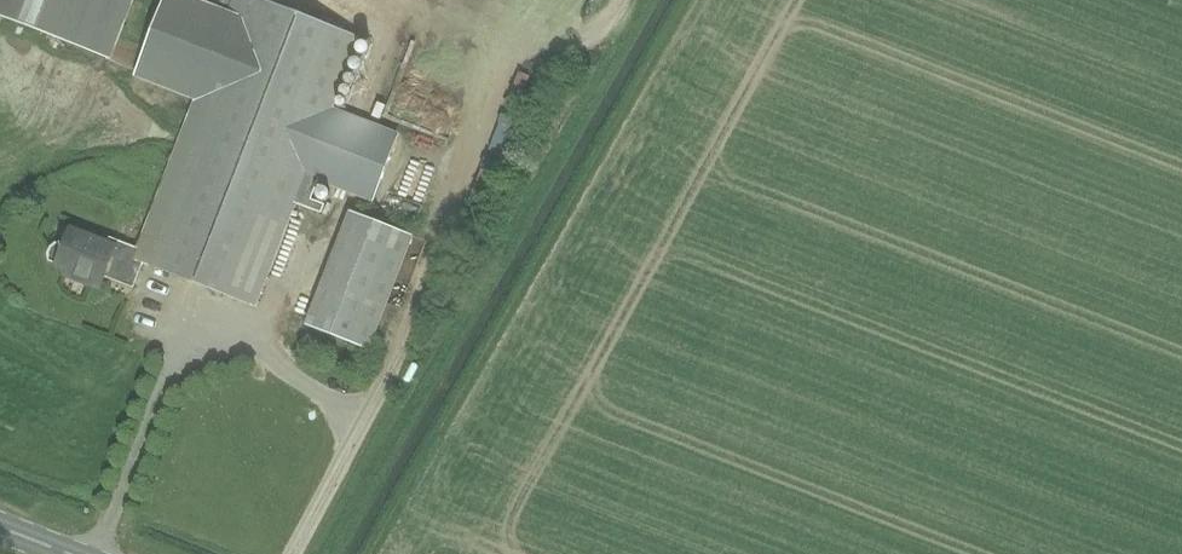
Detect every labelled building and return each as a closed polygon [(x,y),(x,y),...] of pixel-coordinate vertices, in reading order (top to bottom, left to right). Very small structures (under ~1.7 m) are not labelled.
[(134,0),(0,0),(0,10),(113,54),(134,0)] [(198,102),(140,250),(110,238),(108,244),(76,231),(70,229),(63,247),(57,244),(51,249),(49,255),(50,262),(56,264),(56,265),(67,269),(65,275),(76,280),(101,289),(105,278),(134,289),(144,263),(254,306),(294,202),(322,213),(325,206),(311,200),(319,181),(373,202),(399,136),(331,109),(358,39),(257,0),(237,0),(233,13),(199,0),(165,0),(135,78),(198,102)] [(508,112),(500,136),(522,144),(531,121),(508,112)] [(369,349),(412,236),(352,213),(309,327),(369,349)]
